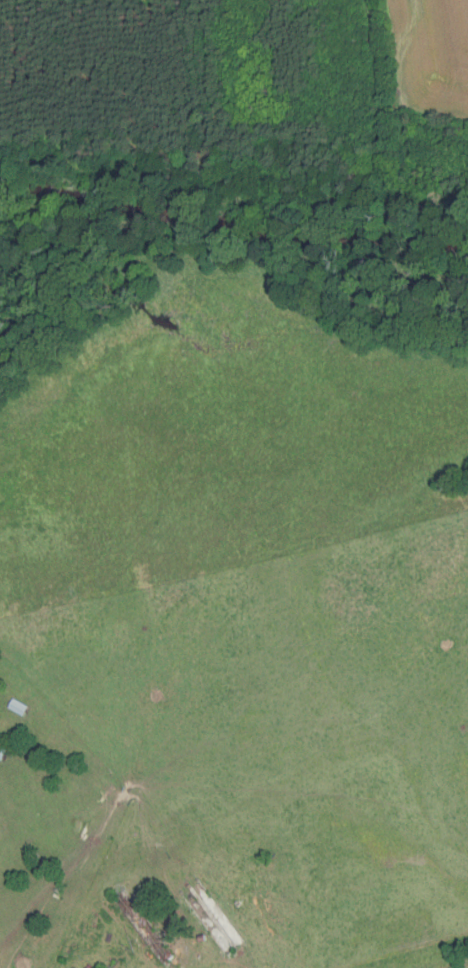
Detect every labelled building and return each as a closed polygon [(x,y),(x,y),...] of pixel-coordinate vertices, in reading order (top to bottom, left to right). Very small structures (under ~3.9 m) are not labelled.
[(15,699),(30,707),(26,716),(10,708),(15,699)] [(3,761),(0,759),(0,747),(8,751),(3,761)] [(160,966),(175,956),(128,887),(113,897),(160,966)]
